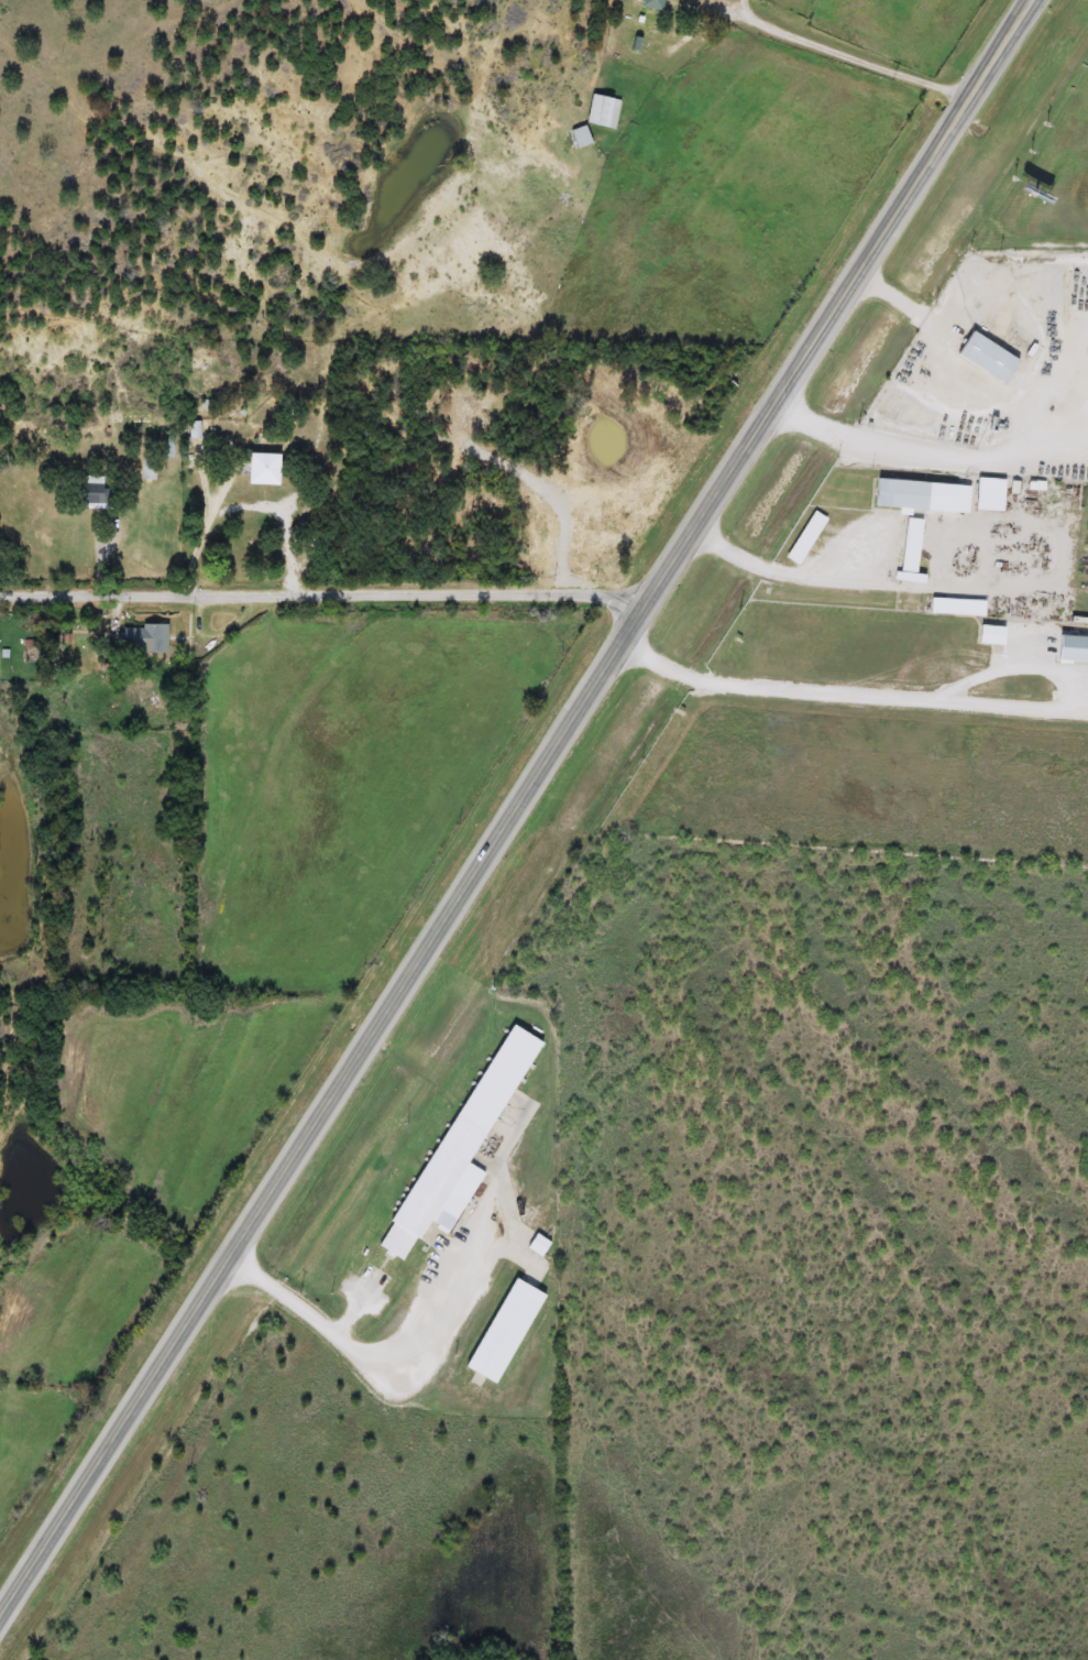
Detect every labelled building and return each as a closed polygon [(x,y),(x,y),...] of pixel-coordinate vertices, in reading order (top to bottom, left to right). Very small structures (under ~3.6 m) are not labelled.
[(631,4),(633,0),(661,0),(658,11),(631,4)] [(620,102),(611,131),(581,121),(591,92),(620,102)] [(561,132),(583,125),(589,144),(567,151),(561,132)] [(1001,384),(953,356),(967,331),(1015,360),(1001,384)] [(207,422),(207,439),(188,439),(188,422),(207,422)] [(177,434),(173,458),(163,457),(167,433),(177,434)] [(275,455),(275,485),(244,485),(244,455),(275,455)] [(971,510),(976,477),(1003,481),(999,513),(971,510)] [(965,514),(871,506),(873,479),(967,487),(965,514)] [(100,484),(98,504),(79,502),(80,483),(100,484)] [(920,521),(914,575),(922,576),(922,583),(898,581),(903,518),(920,521)] [(927,615),(927,599),(983,599),(983,615),(927,615)] [(166,653),(119,653),(119,625),(166,625),(166,653)] [(1054,636),(1087,638),(1087,662),(1053,660),(1054,636)] [(483,1173),(449,1236),(425,1223),(403,1264),(378,1251),(502,1023),(536,1041),(469,1166),(483,1173)] [(462,1370),(507,1278),(539,1295),(494,1386),(462,1370)]
